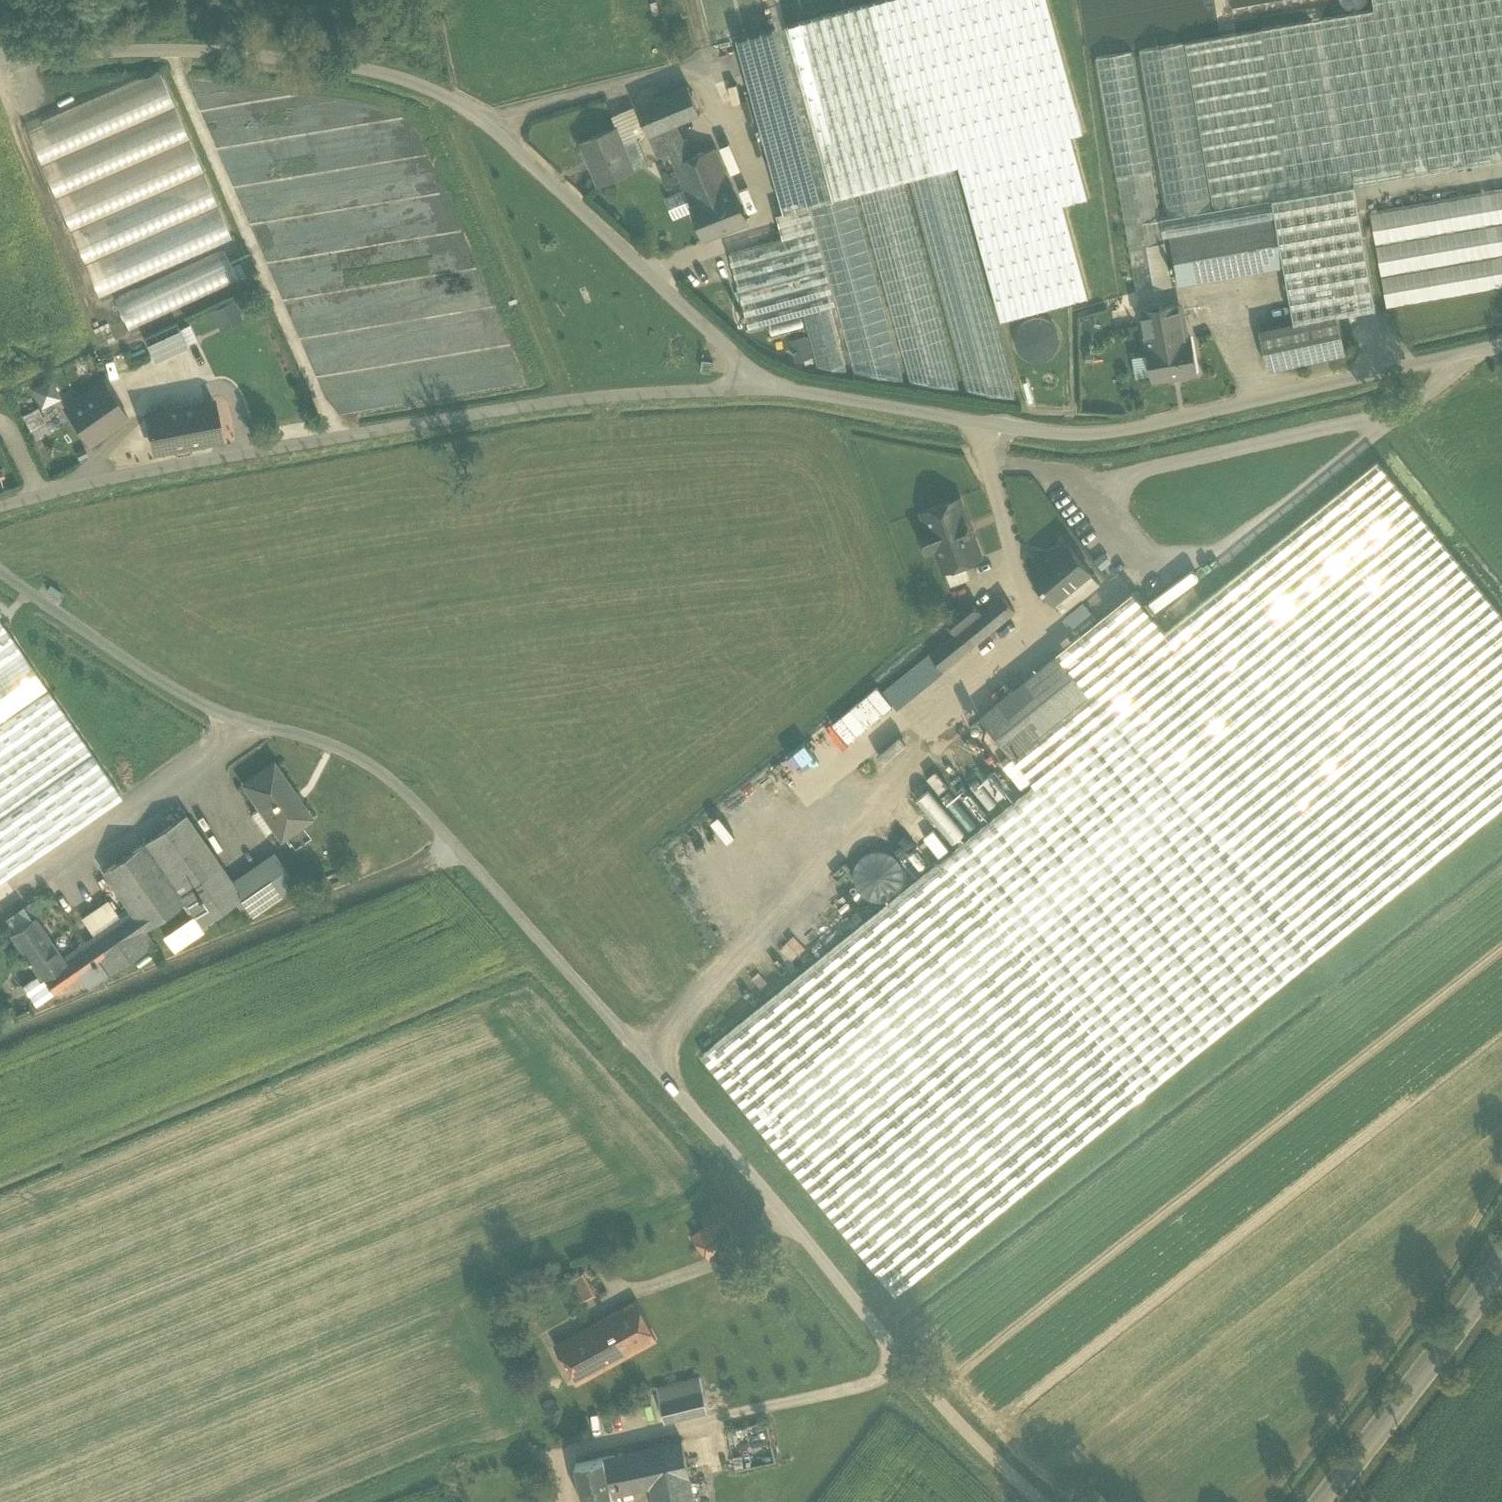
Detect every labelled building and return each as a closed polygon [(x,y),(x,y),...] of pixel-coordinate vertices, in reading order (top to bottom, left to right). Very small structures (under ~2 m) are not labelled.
[(1000,319),(1088,295),(1063,203),(1087,196),(1071,134),(1083,131),(1047,0),(914,0),(1000,319)] [(1374,9),(1375,9),(1403,176),(1501,159),(1501,0),(1372,0),(1374,9)] [(1374,9),(1184,42),(1216,208),(1167,216),(1160,217),(1164,237),(1169,236),(1275,217),(1271,198),(1354,184),(1403,176),(1375,9),(1374,9)] [(1016,399),(914,23),(870,36),(966,390),(1016,399)] [(864,37),(791,57),(825,182),(898,163),(864,37)] [(1184,42),(1138,50),(1167,216),(1216,208),(1184,42)] [(1132,51),(1095,58),(1116,180),(1153,174),(1132,51)] [(158,71),(26,129),(100,298),(232,240),(158,71)] [(688,85),(636,107),(648,135),(676,124),(700,114),(688,85)] [(768,107),(745,116),(750,128),(769,121),(773,119),(768,107)] [(769,121),(750,128),(764,162),(783,154),(769,121)] [(691,157),(676,124),(660,131),(669,153),(674,163),(691,157)] [(616,128),(581,142),(599,185),(634,170),(622,141),(616,128)] [(669,153),(660,131),(649,135),(658,158),(669,153)] [(622,141),(634,170),(650,163),(638,134),(622,141)] [(691,157),(674,163),(692,205),(732,189),(727,177),(740,171),(728,143),(691,157)] [(783,154),(764,162),(776,191),(795,183),(783,154)] [(1153,174),(1116,180),(1135,292),(1172,285),(1169,268),(1173,267),(1172,264),(1168,264),(1164,237),(1160,217),(1153,174)] [(903,180),(858,192),(909,382),(960,389),(903,180)] [(1354,184),(1271,198),(1275,217),(1283,266),(1284,266),(1294,323),(1337,313),(1337,314),(1375,307),(1354,184)] [(685,188),(664,196),(671,216),(692,208),(685,188)] [(692,205),(706,237),(747,221),(733,189),(732,189),(692,205)] [(1370,213),(1387,308),(1501,288),(1501,190),(1370,213)] [(853,193),(808,205),(835,305),(854,373),(904,381),(853,193)] [(808,205),(776,214),(783,239),(729,253),(749,328),(802,314),(828,307),(835,305),(808,205)] [(1275,217),(1169,236),(1178,285),(1283,266),(1275,217)] [(223,249),(114,300),(129,332),(238,281),(223,249)] [(234,298),(211,308),(220,329),(243,319),(234,298)] [(828,307),(802,314),(817,367),(846,371),(828,307)] [(1181,308),(1163,312),(1168,340),(1147,344),(1146,344),(1152,379),(1196,372),(1190,337),(1186,337),(1181,308)] [(200,311),(176,323),(186,345),(211,333),(200,311)] [(1163,311),(1142,314),(1147,344),(1168,340),(1163,312),(1163,311)] [(1294,323),(1259,330),(1267,369),(1345,352),(1337,314),(1337,313),(1294,323)] [(1016,320),(1018,358),(1056,357),(1054,319),(1016,320)] [(176,323),(143,338),(154,360),(186,345),(176,323)] [(50,380),(32,389),(41,407),(59,398),(50,380)] [(104,383),(65,410),(89,445),(128,418),(104,383)] [(214,401),(146,415),(154,452),(221,438),(214,401)] [(36,409),(23,416),(28,426),(42,419),(36,409)] [(1165,632),(1132,592),(1057,653),(1058,654),(1089,692),(1089,693),(1102,683),(1320,952),(1501,806),(1501,617),(1377,462),(1165,632)] [(958,499),(923,512),(929,529),(918,533),(925,551),(936,547),(943,567),(961,560),(963,564),(980,557),(958,499)] [(1068,545),(1048,562),(1046,560),(1028,576),(1053,605),(1091,573),(1068,545)] [(966,566),(947,570),(950,582),(969,578),(966,566)] [(1014,611),(1001,595),(988,606),(1001,622),(1014,611)] [(970,601),(946,620),(956,632),(976,616),(979,613),(970,601)] [(1092,617),(1082,605),(1067,617),(1077,629),(1092,617)] [(1001,622),(988,606),(979,613),(976,616),(989,632),(1001,622)] [(956,632),(949,638),(962,654),(989,632),(976,616),(956,632)] [(18,646),(0,620),(0,658),(18,646)] [(949,638),(930,654),(943,670),(962,654),(949,638)] [(23,652),(18,646),(0,658),(0,668),(23,652)] [(0,668),(0,724),(49,690),(23,652),(0,668)] [(1058,654),(980,716),(1011,755),(1089,692),(1058,654)] [(1102,683),(1089,693),(1089,692),(1011,755),(1036,785),(703,1055),(896,1294),(1320,952),(1102,683)] [(880,685),(840,709),(853,730),(893,705),(880,685)] [(93,753),(49,690),(0,724),(0,818),(93,753)] [(0,818),(0,882),(122,798),(93,753),(0,818)] [(312,817),(276,762),(244,783),(280,838),(312,817)] [(954,842),(967,829),(926,787),(913,800),(954,842)] [(233,882),(185,814),(144,843),(185,902),(194,915),(202,926),(242,898),(243,897),(233,882)] [(185,902),(144,843),(103,871),(132,914),(144,931),(185,902)] [(274,853),(233,882),(243,897),(242,898),(252,913),(281,893),(263,866),(276,857),(274,853)] [(294,883),(276,857),(263,866),(281,893),(294,883)] [(92,933),(119,915),(108,898),(80,916),(92,933)] [(132,914),(86,946),(87,948),(65,963),(76,978),(100,961),(144,931),(132,914)] [(203,928),(202,926),(194,915),(168,933),(177,946),(203,928)] [(65,963),(35,919),(12,934),(53,993),(76,978),(65,963)] [(144,931),(100,961),(110,976),(154,945),(144,931)] [(36,974),(22,985),(35,1003),(49,992),(36,974)] [(722,1213),(693,1235),(709,1257),(739,1235),(722,1213)] [(583,1270),(567,1277),(579,1302),(595,1294),(583,1270)] [(635,1301),(555,1345),(576,1383),(656,1339),(635,1301)] [(701,1377),(657,1387),(664,1420),(708,1410),(701,1377)] [(604,1457),(612,1495),(652,1486),(656,1501),(696,1501),(682,1440),(604,1457)] [(575,1463),(584,1501),(613,1501),(612,1495),(604,1457),(575,1463)]
